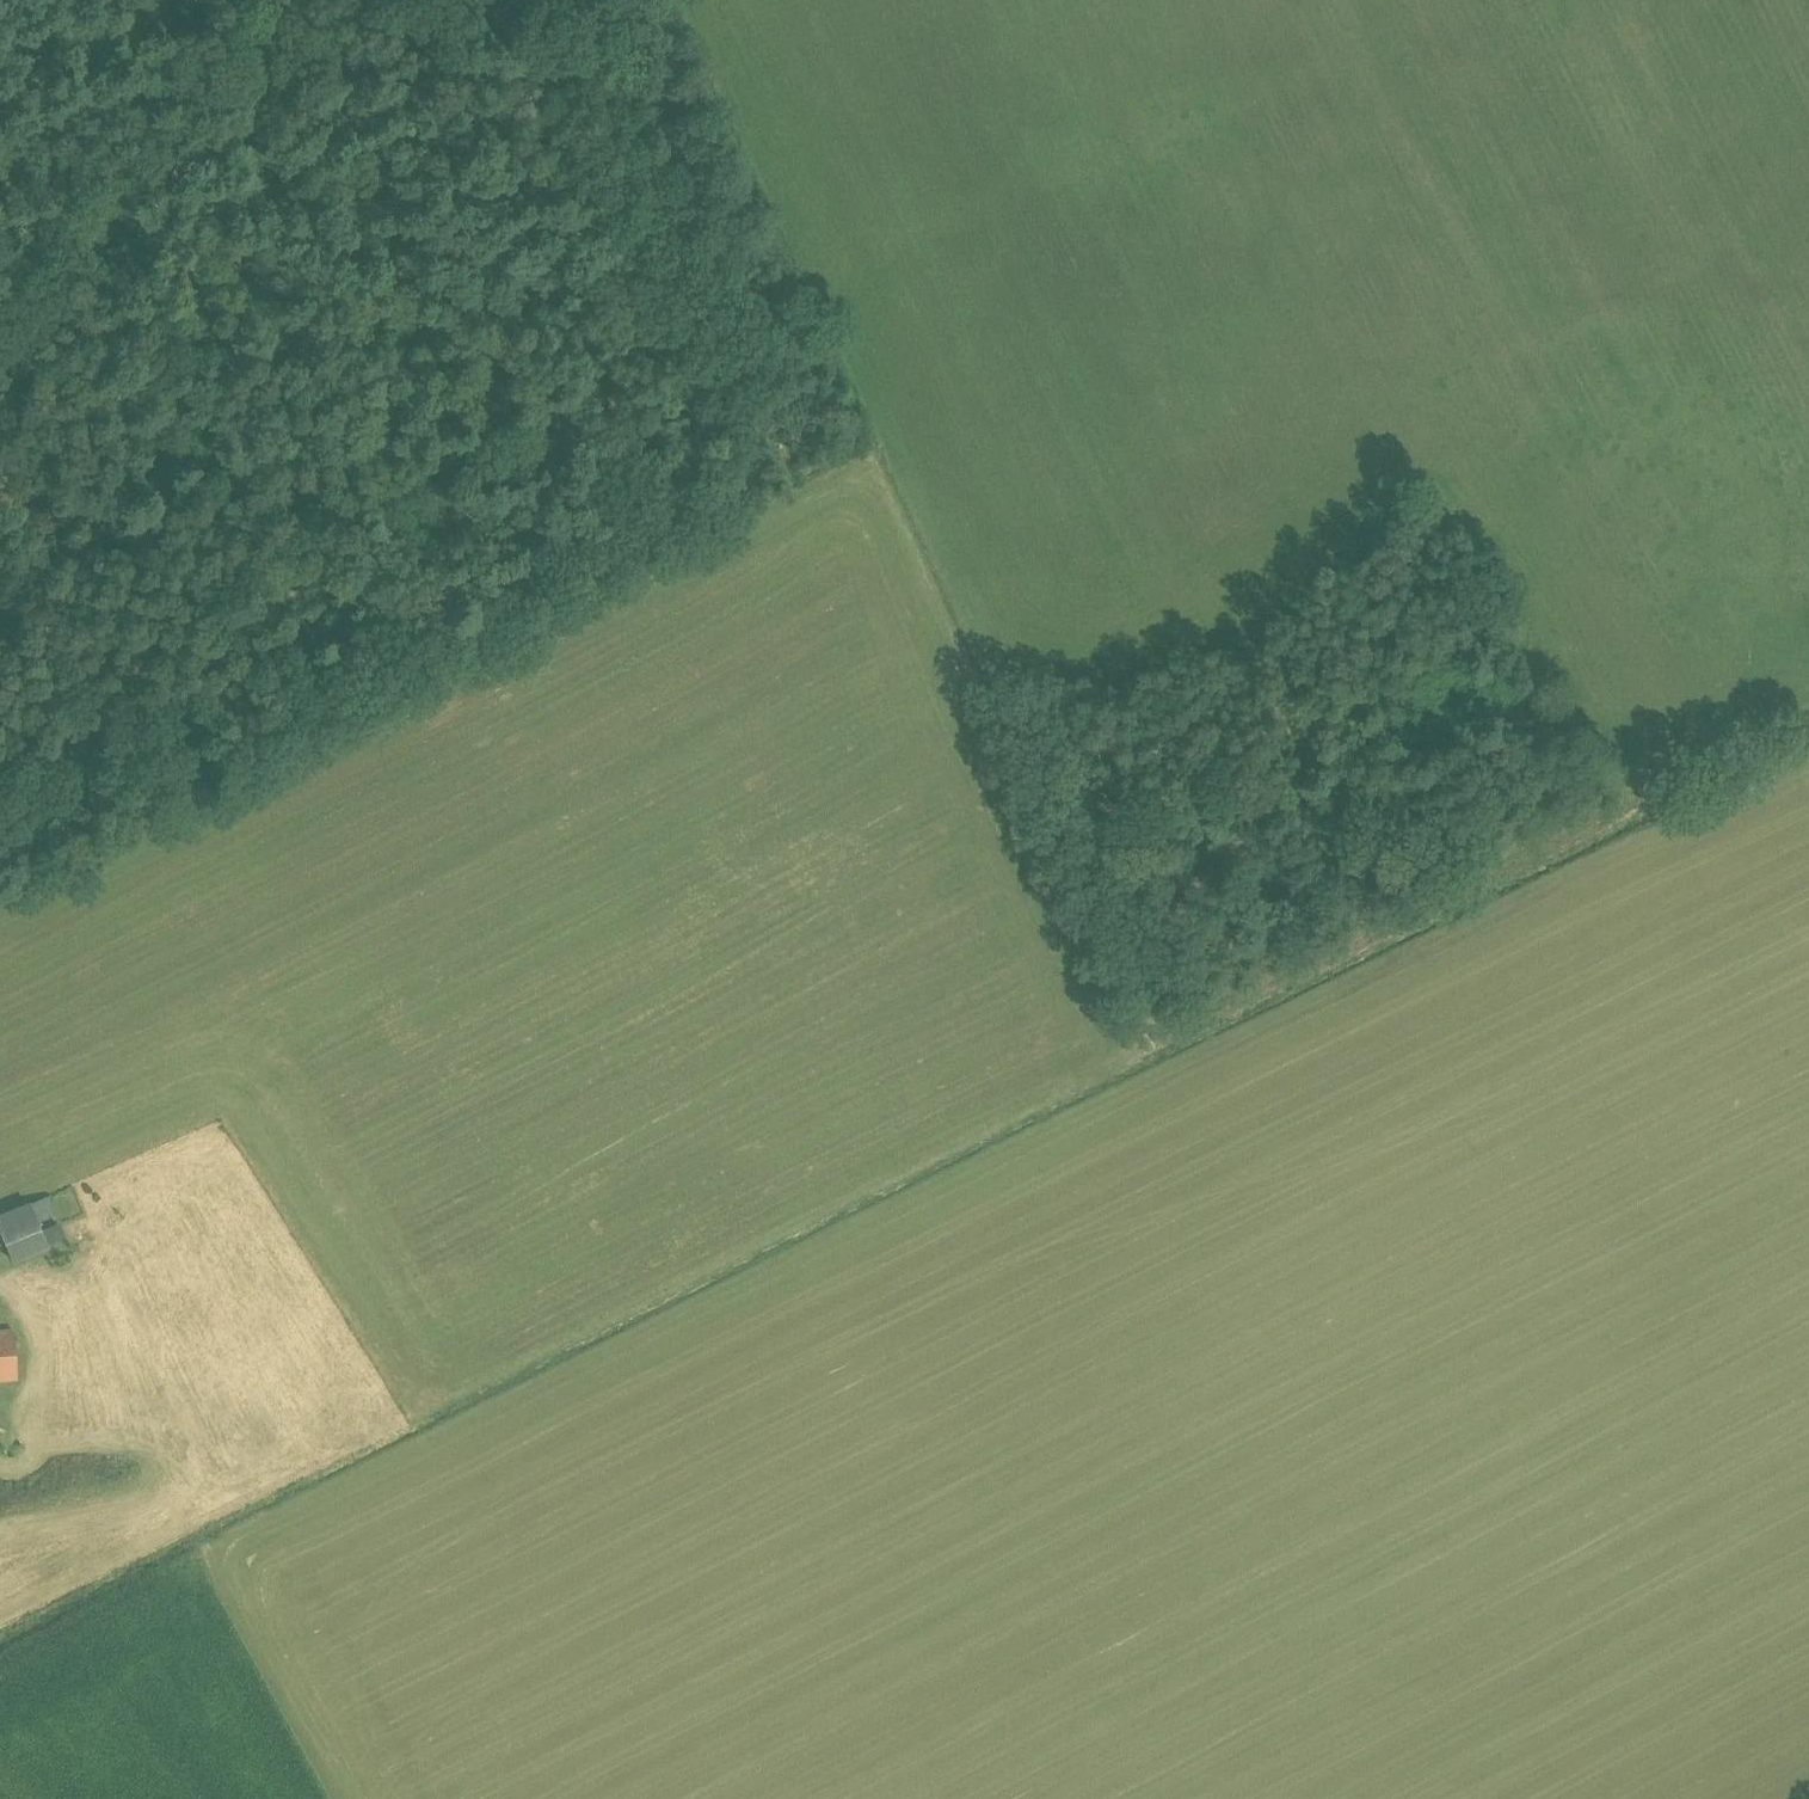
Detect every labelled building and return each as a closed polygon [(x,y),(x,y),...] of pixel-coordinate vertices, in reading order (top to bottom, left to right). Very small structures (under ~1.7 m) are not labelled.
[(6,1245),(14,1263),(50,1248),(41,1227),(64,1219),(54,1194),(30,1203),(30,1202),(0,1214),(0,1247),(6,1245)] [(18,1379),(14,1330),(0,1331),(0,1381),(18,1379)]
